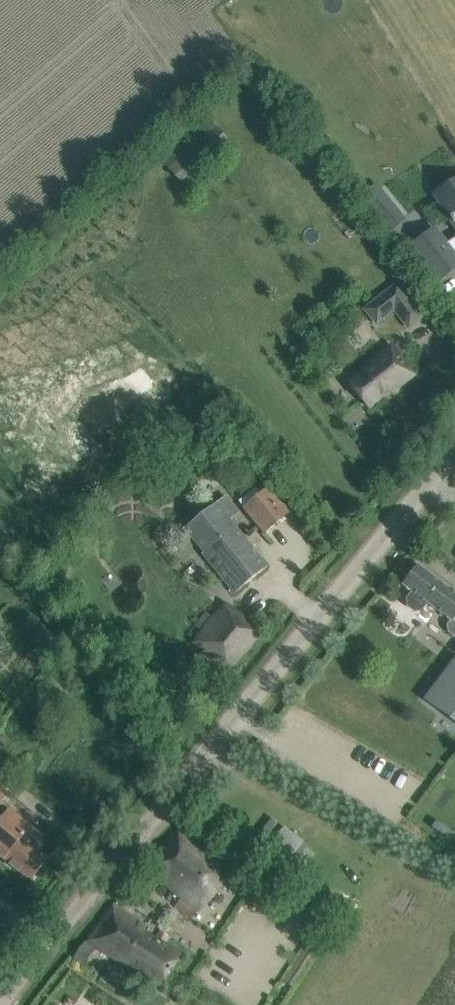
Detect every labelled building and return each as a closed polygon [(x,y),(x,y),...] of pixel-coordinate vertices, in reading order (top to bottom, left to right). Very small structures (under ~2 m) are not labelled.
[(442,205),(454,226),(454,196),(442,205)] [(445,244),(433,229),(412,246),(439,280),(454,267),(454,238),(445,244)] [(422,317),(397,284),(365,309),(376,323),(394,309),(408,327),(422,317)] [(391,347),(369,364),(371,366),(349,383),(368,407),(390,390),(392,392),(413,375),(391,347)] [(233,458),(245,470),(253,462),(241,451),(233,458)] [(256,487),(238,501),(243,508),(251,518),(264,533),(289,513),(277,498),(269,488),(261,493),(256,487)] [(226,497),(210,509),(185,529),(204,552),(203,554),(234,593),(267,567),(229,521),(239,513),(226,497)] [(417,567),(403,585),(412,592),(407,600),(407,606),(415,612),(421,611),(427,603),(452,621),(448,627),(448,634),(454,639),(454,595),(417,567)] [(261,632),(246,619),(227,602),(194,640),(228,670),(261,632)] [(424,700),(454,723),(454,659),(424,700)] [(183,676),(170,687),(179,697),(192,686),(183,676)] [(27,824),(2,804),(9,796),(0,788),(0,817),(1,818),(0,820),(0,856),(30,881),(48,860),(34,848),(42,837),(27,824)] [(285,828),(258,859),(280,879),(307,847),(285,828)] [(149,868),(148,868),(164,881),(186,899),(178,908),(192,920),(200,910),(230,874),(194,844),(178,831),(149,868)] [(179,956),(163,945),(170,936),(161,931),(155,940),(142,931),(145,927),(114,906),(88,941),(120,965),(123,961),(160,985),(179,956)]
